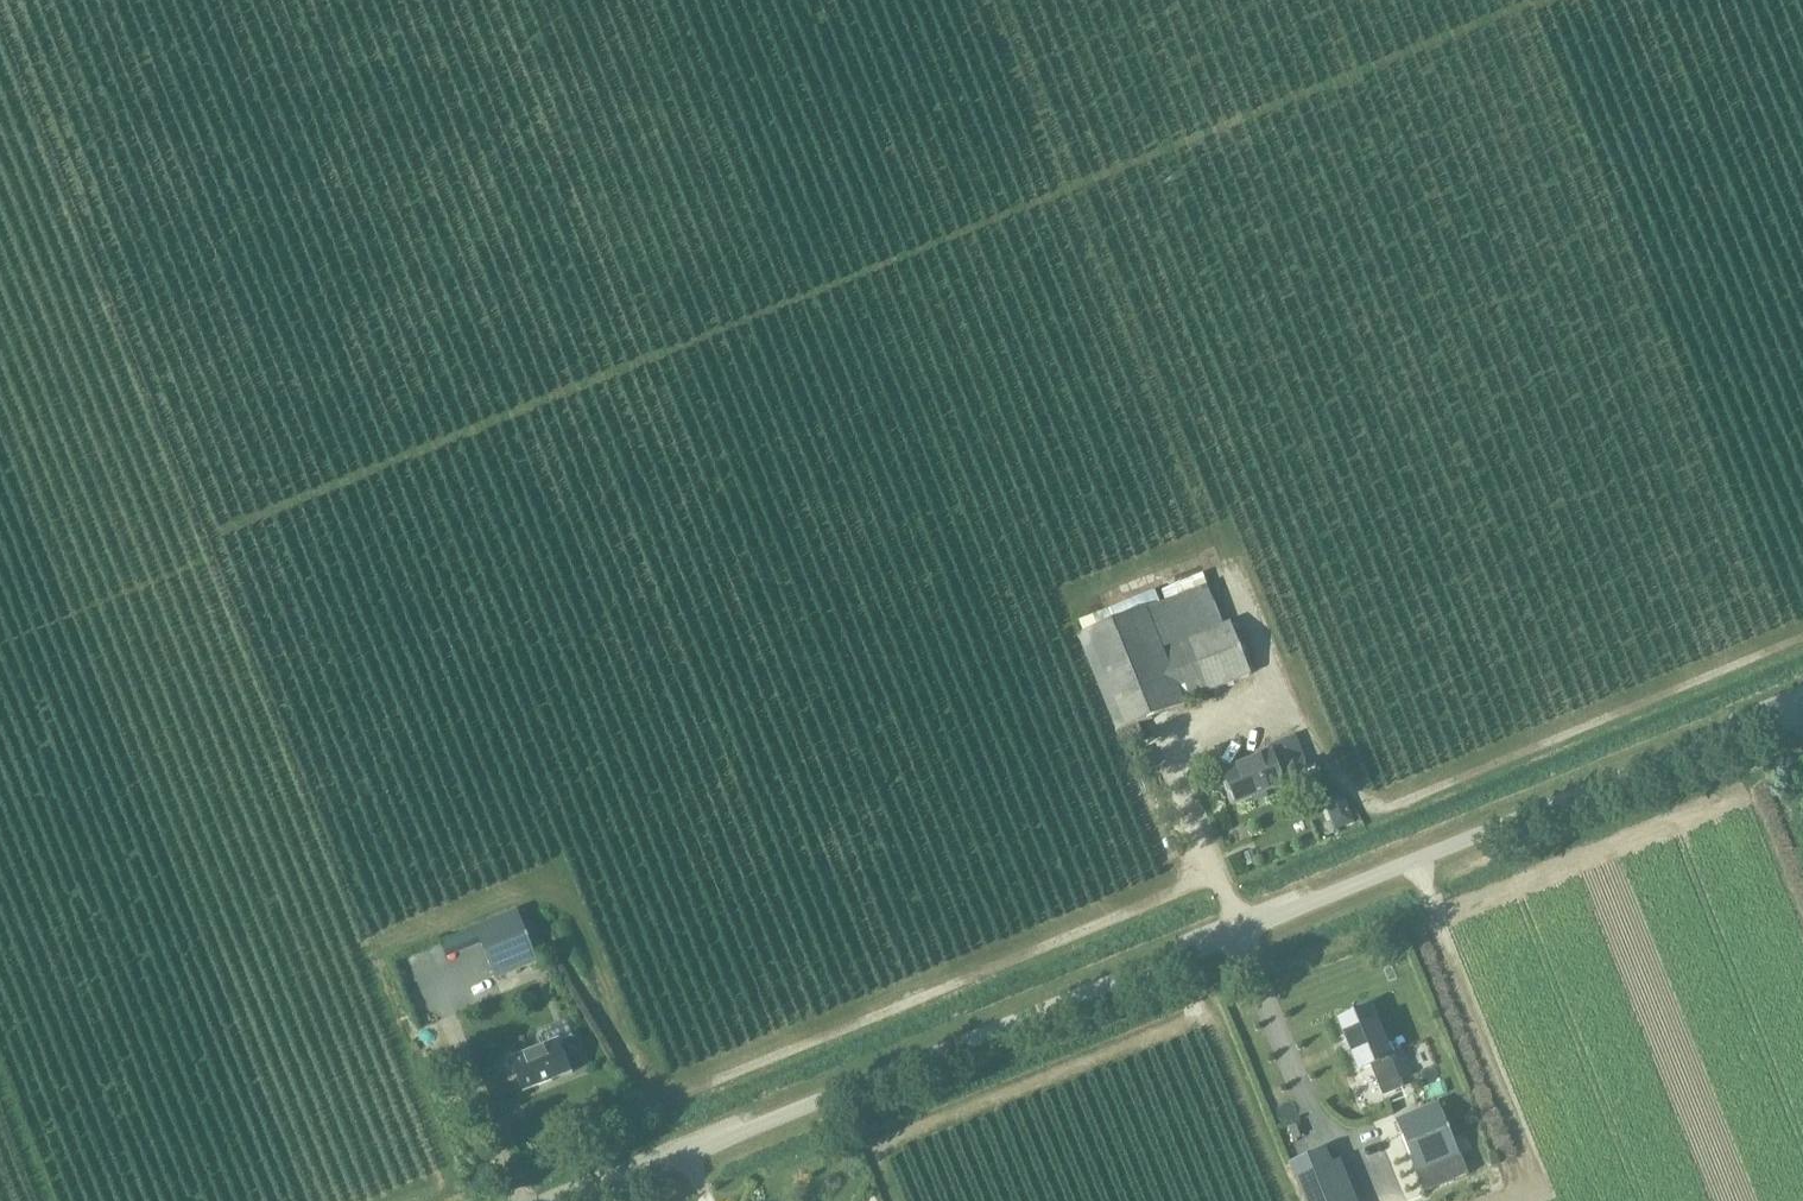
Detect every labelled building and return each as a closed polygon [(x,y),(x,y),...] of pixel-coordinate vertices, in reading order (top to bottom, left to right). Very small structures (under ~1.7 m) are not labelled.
[(1229,623),(1222,626),(1206,586),(1145,611),(1145,610),(1078,637),(1117,733),(1185,706),(1183,702),(1208,692),(1250,675),(1229,623)] [(1222,773),(1234,804),(1283,784),(1278,772),(1291,767),(1284,749),(1271,754),(1271,753),(1222,773)] [(495,978),(538,962),(519,910),(476,926),(495,978)] [(1388,1058),(1388,1057),(1369,1008),(1338,1020),(1358,1070),(1369,1065),(1375,1078),(1377,1077),(1381,1088),(1397,1082),(1388,1058)] [(567,1059),(580,1054),(573,1036),(560,1041),(510,1060),(523,1091),(572,1071),(567,1059)] [(1466,1173),(1458,1155),(1437,1103),(1395,1121),(1424,1191),(1466,1173)] [(1293,1140),(1301,1137),(1296,1125),(1289,1128),(1293,1140)] [(1339,1160),(1331,1163),(1326,1150),(1289,1165),(1303,1200),(1355,1200),(1339,1160)]
